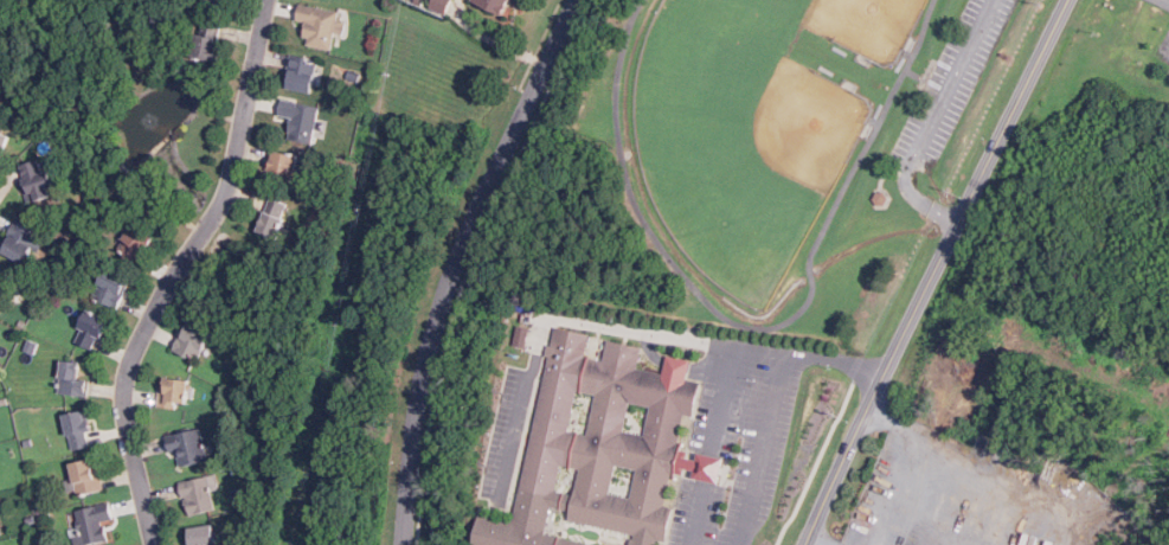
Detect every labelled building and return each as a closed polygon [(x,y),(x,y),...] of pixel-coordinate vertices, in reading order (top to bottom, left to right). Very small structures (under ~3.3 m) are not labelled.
[(441,15),(448,0),(426,0),(423,7),(441,15)] [(514,0),(475,0),(474,4),(509,15),(514,0)] [(345,12),(300,4),(297,20),(308,21),(304,44),(338,50),(345,12)] [(225,26),(201,19),(192,56),(216,62),(225,26)] [(287,88),(311,94),(319,60),(294,54),(287,88)] [(319,105),(281,98),(278,115),(293,118),(289,137),(311,142),(319,105)] [(0,132),(0,161),(1,161),(11,136),(0,132)] [(265,179),(294,184),(298,154),(271,149),(265,179)] [(51,168),(44,171),(41,160),(21,164),(28,200),(57,194),(51,168)] [(257,232),(277,239),(288,203),(269,197),(257,232)] [(0,249),(25,263),(41,233),(17,219),(0,249)] [(116,252),(140,264),(155,236),(133,224),(116,252)] [(130,278),(109,267),(94,295),(116,307),(130,278)] [(1,310),(5,301),(0,299),(10,275),(0,271),(0,310),(1,310)] [(73,338),(92,350),(110,322),(91,310),(73,338)] [(212,331),(188,320),(175,350),(198,360),(212,331)] [(531,328),(527,346),(514,344),(519,325),(531,328)] [(659,539),(657,544),(631,544),(632,537),(635,538),(636,534),(570,519),(572,511),(553,506),(546,533),(596,544),(474,544),(481,514),(514,520),(550,355),(546,354),(548,344),(552,345),(557,326),(591,333),(586,355),(604,360),(609,339),(642,346),(638,367),(664,373),(668,355),(692,360),(688,378),(701,382),(694,415),(686,413),(677,448),(711,455),(725,457),(720,482),(706,480),(672,473),(664,505),(674,507),(667,540),(659,539)] [(90,379),(81,378),(83,361),(64,360),(60,393),(89,396),(90,379)] [(186,409),(190,380),(163,377),(160,405),(186,409)] [(71,449),(92,445),(86,410),(65,413),(71,449)] [(171,455),(176,454),(178,466),(206,463),(204,430),(168,434),(171,455)] [(104,489),(97,459),(71,464),(79,495),(104,489)] [(220,508),(213,475),(180,482),(187,515),(220,508)] [(114,519),(111,504),(70,511),(77,544),(83,544),(108,540),(104,521),(114,519)] [(188,544),(217,544),(217,526),(188,526),(188,544)]
